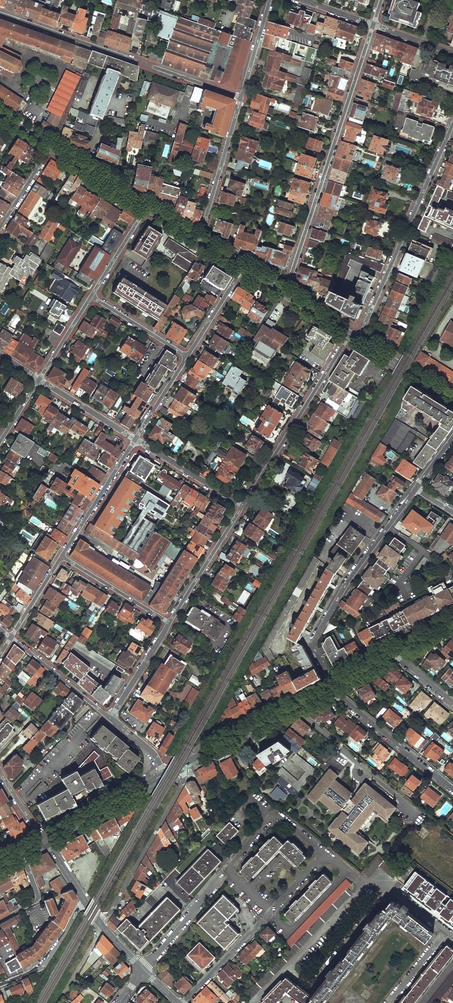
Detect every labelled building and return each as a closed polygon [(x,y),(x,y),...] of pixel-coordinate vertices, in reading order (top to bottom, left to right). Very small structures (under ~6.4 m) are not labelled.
[(7,9),(10,0),(0,0),(0,7),(7,9)] [(6,10),(16,13),(21,0),(10,0),(7,9),(6,10)] [(16,13),(25,16),(30,1),(28,0),(21,0),(16,13)] [(40,21),(58,28),(62,15),(57,13),(61,0),(47,0),(45,5),(40,21)] [(131,0),(118,0),(110,28),(105,44),(130,53),(133,40),(138,19),(142,5),(143,0),(134,0),(134,1),(131,0)] [(239,9),(237,14),(241,16),(249,18),(256,0),(243,0),(239,9)] [(392,6),(389,14),(392,15),(390,19),(395,21),(395,19),(412,24),(411,26),(417,28),(421,17),(420,17),(421,13),(416,12),(414,11),(415,7),(417,7),(419,3),(410,0),(394,0),(392,6)] [(30,1),(25,16),(40,21),(45,5),(30,1)] [(142,5),(138,19),(148,22),(150,23),(154,9),(142,5)] [(62,15),(58,28),(61,29),(63,28),(64,25),(74,28),(77,16),(68,13),(70,8),(65,7),(62,15)] [(291,9),(290,13),(287,23),(306,29),(305,32),(314,35),(315,32),(317,27),(310,24),(312,17),(291,9)] [(77,16),(74,28),(74,29),(78,30),(84,32),(88,19),(86,18),(88,12),(81,10),(80,15),(78,15),(77,16)] [(162,11),(158,22),(160,23),(161,23),(158,34),(158,36),(162,37),(171,40),(179,17),(177,17),(162,11)] [(237,22),(237,24),(238,24),(234,36),(249,41),(252,33),(251,32),(252,28),(253,28),(256,21),(249,18),(241,16),(239,22),(237,22)] [(101,33),(105,19),(99,17),(93,36),(99,38),(101,33)] [(179,17),(171,40),(169,47),(165,57),(163,64),(207,79),(211,69),(207,68),(216,42),(228,47),(229,42),(234,43),(224,73),(218,71),(214,81),(237,89),(251,42),(249,41),(234,36),(215,29),(198,24),(183,19),(179,17)] [(325,20),(322,31),(335,36),(340,21),(332,19),(327,17),(325,20)] [(199,18),(198,24),(215,29),(216,24),(202,19),(199,18)] [(142,42),(148,22),(138,19),(133,40),(142,42)] [(2,47),(6,38),(60,56),(61,55),(63,56),(61,59),(73,63),(73,64),(84,68),(86,62),(90,52),(0,20),(0,46),(2,47)] [(318,23),(317,27),(315,32),(322,33),(322,31),(325,20),(324,20),(323,23),(322,24),(318,23)] [(340,21),(335,36),(354,43),(359,28),(340,21)] [(270,22),(268,26),(270,27),(268,34),(280,38),(286,40),(290,28),(270,22)] [(99,38),(98,41),(105,44),(110,28),(107,27),(106,32),(105,33),(104,34),(101,33),(99,38)] [(266,34),(263,46),(272,50),(275,51),(278,42),(279,42),(280,38),(268,34),(266,34)] [(377,34),(372,50),(384,54),(384,53),(389,39),(383,37),(377,34)] [(171,40),(162,37),(160,44),(169,47),(171,40)] [(389,39),(384,53),(393,56),(398,42),(393,40),(389,39)] [(292,41),(288,55),(295,58),(299,43),(292,41)] [(398,42),(393,56),(393,57),(403,61),(408,45),(402,43),(398,42)] [(408,45),(403,61),(402,64),(412,67),(418,49),(412,47),(408,45)] [(10,78),(13,74),(19,72),(21,67),(19,61),(21,57),(2,47),(0,46),(0,73),(10,78)] [(272,50),(265,72),(266,73),(281,78),(294,82),(306,87),(311,69),(305,67),(302,77),(299,78),(279,70),(282,60),(303,67),(305,61),(295,58),(288,55),(275,51),(272,50)] [(102,77),(98,88),(96,88),(95,93),(95,94),(87,114),(98,117),(99,118),(117,72),(121,62),(90,52),(86,62),(105,69),(103,74),(102,74),(101,76),(102,77)] [(151,53),(151,55),(148,54),(147,56),(150,57),(149,59),(163,64),(165,57),(163,56),(162,57),(151,53)] [(328,58),(326,64),(332,66),(335,67),(337,61),(328,58)] [(430,61),(428,65),(425,64),(422,72),(430,75),(430,77),(440,80),(444,69),(445,66),(430,61)] [(121,62),(117,72),(129,77),(129,78),(136,80),(138,68),(121,62)] [(375,66),(367,63),(364,72),(377,77),(379,73),(386,75),(388,71),(379,68),(375,66)] [(338,68),(335,67),(332,66),(331,70),(333,70),(332,74),(349,79),(352,73),(338,68)] [(440,80),(439,84),(443,86),(443,87),(447,88),(452,90),(452,67),(449,66),(448,70),(444,69),(440,80)] [(78,77),(65,70),(60,82),(73,89),(78,77)] [(83,72),(74,97),(80,99),(90,74),(83,72)] [(266,73),(263,85),(263,87),(267,88),(269,87),(282,91),(285,82),(281,81),(281,78),(266,73)] [(333,76),(329,87),(345,92),(349,79),(332,74),(331,73),(330,76),(333,76)] [(362,79),(357,93),(365,96),(364,100),(370,102),(377,83),(362,79)] [(396,83),(385,79),(383,86),(394,89),(396,83)] [(143,81),(142,89),(148,90),(150,83),(143,81)] [(73,89),(60,82),(52,99),(65,105),(73,89)] [(294,82),(292,88),(297,90),(292,106),(299,109),(306,87),(294,82)] [(178,92),(153,83),(148,98),(150,99),(146,111),(166,119),(170,107),(172,107),(178,92)] [(12,112),(14,110),(20,114),(27,104),(26,103),(0,86),(0,104),(12,112)] [(329,87),(325,99),(333,102),(334,99),(342,101),(345,92),(329,87)] [(233,101),(194,88),(190,99),(199,102),(196,110),(201,112),(203,107),(203,106),(206,107),(216,110),(211,125),(210,126),(206,125),(203,124),(201,131),(207,133),(223,138),(233,102),(233,101)] [(397,90),(391,109),(398,111),(404,92),(397,90)] [(404,92),(398,111),(404,113),(406,106),(405,106),(407,99),(411,100),(410,101),(419,104),(416,113),(432,119),(435,111),(437,112),(440,105),(423,99),(424,97),(404,90),(404,92)] [(254,97),(250,107),(260,111),(261,108),(265,109),(267,104),(270,105),(271,102),(275,103),(276,101),(263,96),(262,98),(256,96),(257,94),(250,91),(249,95),(254,97)] [(304,114),(319,118),(321,119),(323,113),(329,115),(333,102),(325,99),(317,97),(312,111),(305,109),(305,110),(304,109),(303,112),(304,112),(304,114)] [(356,98),(350,117),(364,121),(370,102),(364,100),(356,98)] [(63,127),(67,114),(70,108),(72,100),(70,99),(62,114),(63,114),(57,130),(55,129),(46,123),(45,124),(42,122),(39,127),(58,139),(63,127)] [(65,105),(52,99),(49,105),(62,112),(65,105)] [(62,112),(49,105),(47,108),(51,110),(46,123),(55,129),(61,115),(62,112)] [(70,108),(67,114),(76,117),(79,111),(70,108)] [(79,111),(76,117),(73,126),(72,128),(91,135),(98,117),(87,114),(79,111)] [(253,111),(250,118),(252,118),(250,124),(258,127),(256,133),(263,136),(265,130),(263,129),(266,121),(267,121),(269,121),(272,120),(272,118),(253,111)] [(303,113),(299,126),(305,128),(304,133),(313,136),(314,132),(315,132),(319,118),(304,114),(303,113)] [(126,119),(108,116),(107,121),(115,122),(115,124),(125,126),(126,119)] [(424,124),(407,119),(402,132),(409,135),(408,136),(419,140),(420,137),(424,139),(428,128),(423,127),(424,124)] [(348,122),(345,130),(347,130),(343,142),(352,145),(353,142),(354,142),(356,136),(355,136),(356,133),(358,134),(359,132),(360,133),(361,129),(360,129),(361,126),(359,126),(351,123),(348,122)] [(177,123),(172,142),(178,144),(180,144),(205,152),(208,143),(202,141),(202,139),(197,137),(195,143),(189,141),(189,140),(185,139),(184,142),(181,141),(185,125),(177,123)] [(430,143),(435,128),(424,124),(423,127),(428,128),(424,139),(420,137),(419,140),(430,143)] [(63,127),(58,139),(58,140),(62,143),(66,146),(71,133),(72,128),(73,126),(70,125),(69,129),(63,127)] [(127,132),(124,149),(125,150),(126,150),(127,149),(127,147),(139,149),(141,137),(143,130),(144,125),(140,125),(140,126),(138,126),(137,133),(127,132)] [(158,135),(143,130),(141,137),(156,142),(158,135)] [(71,133),(66,146),(68,147),(70,148),(71,147),(85,152),(89,142),(85,141),(86,138),(80,136),(79,135),(71,133)] [(244,136),(239,149),(252,153),(254,154),(260,138),(253,135),(251,139),(244,136)] [(374,135),(369,150),(385,155),(390,140),(374,135)] [(100,144),(95,156),(109,163),(107,166),(111,168),(113,167),(116,166),(121,150),(120,150),(121,141),(122,141),(122,138),(121,137),(117,137),(116,144),(110,143),(109,147),(100,144)] [(310,138),(307,148),(321,153),(324,142),(310,138)] [(17,139),(7,154),(9,155),(10,154),(14,156),(10,164),(8,163),(6,168),(10,170),(16,161),(26,144),(17,139)] [(342,141),(337,157),(351,161),(352,162),(357,146),(352,145),(343,142),(342,141)] [(172,142),(167,161),(173,163),(176,155),(175,155),(178,144),(172,142)] [(26,144),(16,161),(17,162),(20,158),(27,162),(35,150),(26,144)] [(205,152),(180,144),(178,150),(188,154),(188,155),(189,155),(188,159),(196,162),(197,159),(202,161),(205,152)] [(250,157),(252,153),(239,149),(236,159),(238,159),(242,161),(242,163),(238,161),(235,167),(243,170),(245,165),(249,165),(252,162),(253,158),(250,157)] [(302,154),(299,163),(314,168),(317,159),(302,154)] [(452,165),(452,155),(450,159),(445,157),(445,159),(444,161),(447,162),(452,165)] [(387,164),(382,178),(396,183),(401,168),(392,166),(394,159),(387,156),(384,164),(387,164)] [(337,157),(333,169),(347,173),(351,161),(337,157)] [(42,173),(55,180),(63,168),(50,160),(42,173)] [(135,165),(131,186),(136,189),(143,194),(143,193),(149,168),(151,161),(148,160),(146,167),(135,165)] [(452,177),(452,165),(447,162),(445,167),(447,168),(446,170),(441,168),(440,169),(439,171),(452,177)] [(299,163),(296,174),(311,178),(314,168),(299,163)] [(212,174),(184,166),(183,171),(211,179),(212,174)] [(5,183),(18,192),(23,185),(26,180),(10,170),(6,168),(4,167),(2,170),(9,175),(5,183)] [(149,168),(143,193),(157,196),(160,184),(162,179),(149,176),(151,169),(149,168)] [(333,169),(329,180),(343,185),(347,173),(333,169)] [(437,185),(445,188),(447,189),(449,190),(451,186),(449,185),(452,177),(439,171),(438,173),(437,175),(443,177),(441,181),(439,180),(437,185)] [(71,173),(58,194),(57,196),(61,199),(64,193),(62,191),(64,188),(66,190),(69,189),(74,192),(82,180),(76,176),(71,173)] [(231,179),(228,189),(232,191),(231,194),(238,197),(239,197),(242,198),(246,184),(247,184),(250,181),(251,179),(249,176),(242,174),(240,182),(231,179)] [(295,178),(292,189),(293,189),(308,193),(311,183),(306,181),(300,179),(295,178)] [(74,192),(67,203),(70,205),(72,201),(76,203),(74,205),(76,206),(77,204),(85,190),(82,188),(86,182),(84,181),(82,180),(74,192)] [(329,180),(325,193),(339,197),(343,185),(329,180)] [(2,188),(15,196),(17,194),(18,192),(5,183),(2,188)] [(31,191),(41,197),(42,197),(46,190),(35,183),(35,185),(31,191)] [(160,184),(157,196),(156,200),(175,206),(177,196),(179,189),(160,184)] [(375,190),(371,201),(373,201),(370,209),(385,214),(388,205),(384,204),(388,194),(379,191),(381,187),(373,184),(372,189),(375,190)] [(433,194),(441,198),(445,188),(437,185),(433,194)] [(10,206),(13,200),(15,196),(2,188),(0,190),(0,191),(0,201),(10,206)] [(293,189),(289,199),(304,204),(308,193),(293,189)] [(77,204),(82,207),(79,211),(84,214),(87,209),(92,212),(100,199),(85,190),(77,204)] [(26,220),(41,197),(31,191),(25,200),(16,214),(26,220)] [(224,192),(220,203),(234,208),(237,198),(238,197),(231,194),(224,192)] [(325,193),(321,204),(335,209),(339,197),(325,193)] [(429,203),(437,206),(441,198),(433,194),(429,203)] [(177,196),(175,206),(173,212),(176,214),(181,217),(186,201),(187,199),(177,196)] [(92,212),(90,215),(93,217),(95,215),(102,219),(110,206),(100,199),(92,212)] [(278,200),(275,212),(291,217),(292,212),(291,211),(293,205),(278,200)] [(3,217),(7,210),(10,206),(0,201),(0,215),(3,217)] [(186,201),(181,217),(185,220),(189,222),(194,207),(195,204),(186,201)] [(426,212),(437,217),(440,210),(436,209),(437,206),(429,203),(426,212)] [(321,204),(317,216),(331,221),(335,209),(321,204)] [(102,219),(100,223),(103,225),(105,221),(109,224),(107,227),(111,229),(115,222),(121,212),(110,206),(102,219)] [(121,212),(115,222),(118,223),(120,221),(120,219),(119,219),(120,217),(124,220),(125,219),(130,222),(134,216),(128,212),(130,210),(128,208),(125,206),(121,212)] [(194,207),(189,222),(196,227),(196,226),(201,212),(197,211),(198,209),(194,207)] [(452,230),(452,216),(452,215),(452,211),(446,208),(444,213),(440,210),(437,217),(435,222),(452,230)] [(422,220),(429,223),(431,220),(435,222),(437,217),(426,212),(422,220)] [(12,221),(27,230),(29,227),(24,224),(27,220),(26,220),(16,214),(13,218),(12,221)] [(317,216),(313,228),(327,233),(331,221),(317,216)] [(42,232),(39,237),(48,242),(57,228),(59,229),(61,231),(61,230),(64,232),(66,228),(50,218),(43,230),(42,232)] [(217,219),(213,231),(222,234),(221,236),(229,239),(230,234),(233,225),(233,224),(217,219)] [(369,220),(365,232),(377,236),(380,228),(382,229),(383,224),(379,222),(376,221),(376,222),(369,220)] [(422,220),(418,229),(425,232),(429,223),(422,220)] [(5,231),(16,237),(20,231),(29,237),(32,233),(27,230),(12,221),(8,226),(5,231)] [(280,221),(277,232),(292,237),(295,226),(280,221)] [(250,234),(243,232),(245,226),(241,224),(240,227),(238,234),(235,234),(235,236),(237,237),(234,246),(245,249),(250,234)] [(240,227),(233,225),(230,234),(235,236),(235,234),(238,234),(240,227)] [(147,226),(131,251),(146,260),(161,235),(147,226)] [(313,228),(310,237),(324,242),(327,233),(313,228)] [(250,234),(245,249),(252,252),(251,255),(255,257),(258,247),(262,231),(258,230),(256,236),(250,234)] [(113,235),(119,239),(122,234),(116,231),(113,235)] [(25,243),(32,247),(39,237),(32,233),(29,237),(25,243)] [(63,274),(65,271),(68,273),(67,276),(80,285),(88,290),(96,276),(110,255),(88,242),(86,245),(82,243),(84,240),(73,233),(52,267),(63,274)] [(451,249),(452,245),(452,242),(434,234),(431,241),(451,249)] [(88,242),(110,255),(113,249),(91,236),(88,242)] [(10,278),(16,282),(15,284),(22,289),(41,260),(46,263),(60,238),(58,237),(54,245),(49,243),(39,259),(31,254),(29,258),(26,256),(22,262),(14,256),(11,261),(12,262),(11,263),(14,265),(10,271),(0,264),(0,293),(10,278)] [(163,247),(176,255),(177,253),(187,259),(188,257),(186,256),(189,252),(168,239),(163,247)] [(309,240),(307,246),(316,249),(318,242),(309,240)] [(414,240),(408,254),(424,261),(426,261),(432,248),(414,240)] [(275,250),(269,263),(268,265),(272,266),(273,266),(287,270),(294,248),(278,242),(275,250)] [(258,247),(255,257),(262,260),(262,261),(269,263),(275,250),(263,246),(262,248),(258,247)] [(369,246),(366,256),(380,261),(383,251),(369,246)] [(171,262),(188,272),(193,263),(197,257),(189,252),(186,256),(188,257),(187,259),(177,253),(176,255),(171,262)] [(347,252),(335,283),(333,289),(340,293),(350,266),(348,265),(351,260),(381,272),(384,264),(347,252)] [(401,271),(418,278),(424,261),(408,254),(405,260),(402,268),(401,271)] [(188,272),(186,275),(195,281),(203,268),(203,267),(204,265),(204,263),(202,262),(200,262),(199,263),(199,264),(198,264),(197,265),(193,263),(188,272)] [(434,265),(425,281),(431,283),(441,267),(434,265)] [(197,288),(206,294),(209,295),(210,295),(216,299),(229,278),(211,266),(197,288)] [(300,267),(297,276),(298,277),(298,279),(300,280),(300,281),(304,282),(304,283),(309,285),(313,273),(309,271),(309,270),(300,267)] [(313,273),(309,285),(313,286),(312,288),(313,289),(318,291),(322,278),(316,276),(317,272),(314,271),(313,273)] [(49,291),(69,303),(71,299),(73,301),(76,296),(74,295),(78,289),(80,285),(67,276),(65,275),(63,278),(53,272),(51,277),(56,280),(49,291)] [(363,272),(352,296),(357,299),(355,302),(362,306),(362,305),(361,304),(367,292),(368,290),(369,288),(372,281),(373,282),(374,279),(375,277),(363,272)] [(396,282),(409,288),(412,279),(400,273),(396,282)] [(126,302),(143,313),(143,314),(148,317),(148,316),(157,321),(161,315),(166,307),(121,278),(112,293),(120,298),(120,299),(125,303),(126,302)] [(322,278),(318,291),(328,294),(327,296),(325,295),(323,296),(321,304),(322,305),(326,307),(328,301),(333,289),(335,283),(322,278)] [(392,290),(405,296),(409,288),(396,282),(394,281),(394,282),(393,284),(392,286),(394,287),(392,290)] [(231,298),(242,305),(250,293),(239,286),(231,298)] [(242,306),(251,312),(257,302),(256,302),(256,301),(253,299),(255,296),(253,295),(257,288),(254,286),(250,293),(242,305),(242,306)] [(340,293),(333,289),(328,301),(357,318),(362,306),(355,302),(357,299),(352,296),(352,297),(351,300),(346,297),(340,293)] [(389,298),(402,303),(405,296),(392,290),(389,298)] [(182,300),(186,302),(188,303),(191,298),(185,294),(182,300)] [(191,305),(202,312),(204,307),(206,308),(209,303),(213,305),(216,299),(210,295),(209,295),(206,294),(204,298),(198,295),(191,305)] [(173,295),(166,307),(161,315),(166,319),(167,319),(171,313),(169,311),(171,307),(174,307),(179,298),(173,295)] [(385,306),(398,311),(402,303),(389,298),(384,296),(383,298),(382,299),(387,301),(385,306)] [(46,314),(56,320),(58,320),(66,308),(52,300),(47,307),(50,309),(46,314)] [(249,316),(261,323),(268,311),(265,309),(266,307),(257,301),(257,302),(251,312),(249,316)] [(181,311),(183,318),(185,318),(185,320),(189,319),(188,317),(196,315),(200,317),(203,313),(202,312),(191,305),(188,303),(186,302),(181,311)] [(382,314),(395,319),(398,311),(385,306),(382,314)] [(17,313),(24,318),(27,315),(16,308),(12,314),(14,316),(17,313)] [(378,322),(390,327),(391,327),(395,319),(382,314),(378,322)] [(83,321),(105,335),(107,333),(101,328),(106,321),(96,315),(92,321),(85,317),(83,321)] [(157,321),(153,328),(158,331),(166,319),(161,315),(157,321)] [(217,321),(221,323),(227,326),(230,322),(220,316),(217,321)] [(109,322),(117,327),(120,322),(112,317),(109,322)] [(77,330),(82,333),(81,334),(85,337),(86,335),(90,338),(95,331),(97,332),(96,333),(100,336),(101,335),(109,339),(110,338),(105,335),(83,321),(77,330)] [(452,348),(452,322),(451,321),(440,341),(452,348)] [(117,327),(113,333),(116,336),(123,324),(120,322),(117,327)] [(165,336),(178,344),(186,331),(171,322),(171,323),(172,324),(165,336)] [(217,332),(231,340),(236,332),(227,326),(221,323),(218,327),(220,328),(217,332)] [(261,341),(280,353),(283,349),(290,338),(265,323),(255,340),(260,343),(261,341)] [(303,336),(317,345),(312,352),(324,360),(330,351),(325,348),(328,343),(329,343),(332,337),(311,324),(303,336)] [(50,336),(47,342),(53,346),(60,335),(45,326),(43,329),(46,331),(46,333),(50,336)] [(383,343),(396,351),(400,344),(399,344),(396,342),(400,334),(403,336),(405,333),(401,332),(391,327),(390,327),(383,343)] [(238,333),(250,340),(253,335),(241,328),(238,333)] [(3,351),(13,336),(10,334),(4,331),(2,329),(0,332),(0,349),(3,351)] [(13,336),(3,351),(7,353),(10,355),(18,342),(14,340),(17,337),(15,336),(19,331),(17,330),(13,336)] [(18,360),(24,364),(31,352),(38,341),(33,337),(31,340),(27,337),(28,336),(23,334),(20,339),(18,342),(10,355),(18,360)] [(212,344),(209,348),(216,352),(219,348),(225,351),(230,343),(217,335),(211,343),(212,344)] [(127,337),(119,351),(128,356),(136,343),(127,337)] [(73,351),(71,354),(80,360),(87,347),(77,341),(72,350),(73,351)] [(95,349),(100,352),(104,346),(99,343),(95,349)] [(128,356),(137,362),(145,348),(136,343),(128,356)] [(325,348),(330,351),(333,346),(329,343),(328,343),(325,348)] [(200,361),(212,368),(213,368),(219,359),(214,356),(216,352),(209,348),(207,352),(206,352),(200,361)] [(165,350),(144,384),(146,385),(148,386),(153,390),(166,369),(171,372),(175,365),(172,363),(175,357),(165,350)] [(345,355),(329,380),(334,383),(345,390),(355,373),(360,376),(370,360),(355,351),(350,358),(345,355)] [(452,385),(452,373),(429,358),(429,357),(421,351),(415,362),(423,368),(423,367),(452,385)] [(24,364),(37,372),(44,360),(31,352),(24,364)] [(59,359),(68,364),(70,360),(62,355),(59,359)] [(189,373),(201,380),(202,381),(205,376),(206,377),(212,368),(200,361),(195,369),(193,368),(189,373)] [(291,373),(304,381),(307,376),(308,376),(311,370),(298,362),(291,373)] [(234,365),(222,384),(226,386),(227,384),(235,389),(242,378),(240,376),(244,371),(234,365)] [(47,378),(62,387),(65,382),(62,380),(66,375),(54,368),(47,378)] [(84,368),(69,392),(74,395),(89,371),(84,368)] [(88,380),(94,370),(91,368),(89,371),(74,395),(77,397),(81,391),(79,390),(81,388),(90,394),(96,385),(88,380)] [(266,375),(273,380),(275,376),(268,371),(266,375)] [(186,382),(196,389),(201,380),(189,373),(186,379),(187,380),(186,382)] [(284,384),(297,393),(301,387),(300,386),(304,381),(291,373),(284,384)] [(4,391),(15,399),(23,388),(10,380),(4,391)] [(132,395),(136,397),(145,403),(149,406),(156,396),(151,393),(153,390),(148,386),(147,388),(145,386),(146,385),(144,384),(140,382),(132,395)] [(330,397),(335,400),(334,402),(341,406),(344,400),(343,399),(345,396),(347,396),(348,394),(350,395),(351,393),(345,390),(334,383),(329,392),(331,394),(330,397)] [(100,384),(92,397),(100,402),(108,389),(100,384)] [(299,396),(282,386),(275,398),(281,401),(282,398),(287,401),(285,404),(292,408),(299,396)] [(442,423),(434,434),(433,433),(431,436),(432,437),(430,440),(412,427),(396,453),(402,457),(416,435),(427,443),(428,444),(436,450),(447,436),(452,428),(452,412),(450,410),(426,395),(412,386),(404,399),(442,423)] [(176,399),(189,407),(191,402),(194,403),(198,396),(184,387),(176,399)] [(100,402),(109,407),(117,394),(108,389),(100,402)] [(36,412),(42,415),(48,404),(50,401),(41,395),(32,409),(36,412)] [(122,410),(135,418),(145,403),(136,397),(131,406),(130,405),(128,408),(124,406),(122,410)] [(202,401),(208,406),(211,401),(204,397),(202,401)] [(275,398),(271,403),(272,403),(277,407),(281,401),(275,398)] [(359,404),(353,415),(356,417),(365,402),(359,398),(358,400),(357,403),(359,404)] [(169,410),(184,420),(187,414),(190,408),(189,407),(176,399),(172,405),(170,406),(169,407),(170,409),(169,410)] [(314,414),(326,421),(334,409),(322,402),(314,414)] [(263,418),(276,426),(280,419),(281,419),(283,419),(284,417),(283,416),(282,416),(283,414),(282,414),(284,411),(277,407),(272,403),(263,418)] [(41,416),(46,419),(45,420),(50,423),(57,412),(58,410),(48,404),(42,415),(41,416)] [(160,411),(167,415),(169,412),(168,410),(163,407),(160,411)] [(400,409),(381,443),(387,446),(387,447),(403,421),(407,413),(400,409)] [(125,415),(120,423),(129,429),(135,418),(122,410),(118,415),(121,417),(123,414),(125,415)] [(50,423),(46,429),(51,432),(52,430),(55,432),(57,429),(64,417),(57,412),(50,423)] [(308,431),(321,439),(323,437),(320,436),(322,432),(324,433),(329,423),(326,421),(314,414),(308,423),(311,425),(308,431)] [(57,429),(65,434),(74,420),(70,417),(69,420),(64,417),(57,429)] [(256,429),(268,437),(269,436),(271,436),(272,436),(273,434),(271,433),(276,426),(263,418),(256,429)] [(14,431),(19,434),(31,441),(32,439),(27,435),(32,427),(21,420),(14,431)] [(70,429),(82,437),(87,428),(75,420),(70,429)] [(159,425),(169,431),(172,425),(164,420),(162,422),(161,422),(159,425)] [(412,427),(403,421),(387,447),(396,453),(412,427)] [(76,451),(78,452),(79,450),(86,455),(93,443),(100,432),(103,428),(99,425),(94,435),(90,442),(84,438),(76,451)] [(151,437),(158,441),(159,440),(169,446),(174,438),(176,435),(169,431),(159,425),(158,425),(151,437)] [(228,428),(219,442),(222,444),(226,439),(230,432),(231,430),(228,428)] [(99,448),(105,451),(116,458),(121,451),(118,449),(119,447),(115,444),(114,447),(103,440),(106,436),(100,432),(93,443),(99,448)] [(226,439),(232,442),(234,439),(230,436),(232,433),(230,432),(226,439)] [(9,449),(20,456),(23,458),(33,442),(31,441),(19,434),(9,449)] [(306,446),(309,447),(309,450),(312,452),(314,451),(316,448),(317,449),(318,447),(320,448),(323,444),(321,442),(322,442),(308,434),(305,440),(307,441),(306,443),(306,446)] [(174,438),(184,444),(186,442),(176,435),(174,438)] [(246,448),(257,454),(265,442),(254,435),(246,448)] [(331,445),(338,449),(342,442),(335,438),(331,445)] [(86,455),(92,459),(93,459),(94,459),(95,458),(96,457),(96,456),(95,455),(99,448),(93,443),(86,455)] [(372,457),(382,464),(385,459),(383,458),(384,456),(382,454),(387,446),(381,443),(372,457)] [(36,453),(39,447),(34,444),(31,450),(36,453)] [(428,444),(414,463),(416,464),(420,466),(423,468),(436,450),(428,444)] [(331,445),(322,462),(328,466),(338,449),(331,445)] [(5,458),(15,464),(20,456),(9,449),(5,446),(2,450),(7,453),(5,458)] [(37,452),(54,463),(57,458),(52,454),(40,447),(37,452)] [(225,459),(239,468),(247,455),(233,447),(225,459)] [(216,454),(222,458),(223,458),(227,452),(220,448),(216,454)] [(57,458),(68,464),(70,461),(54,451),(52,454),(57,458)] [(105,451),(99,462),(110,469),(116,458),(105,451)] [(299,465),(311,472),(318,460),(305,452),(302,457),(303,458),(299,465)] [(131,466),(146,475),(148,472),(152,466),(153,465),(138,456),(131,466)] [(1,469),(9,474),(15,464),(5,458),(2,461),(5,463),(1,469)] [(220,471),(217,476),(228,483),(233,475),(234,475),(239,468),(225,459),(223,458),(222,458),(221,460),(224,461),(219,470),(220,471)] [(369,463),(376,467),(379,463),(372,458),(369,463)] [(83,459),(76,470),(79,471),(86,460),(83,459)] [(395,469),(410,479),(417,469),(402,459),(395,469)] [(198,472),(203,475),(207,468),(208,467),(203,464),(198,472)] [(86,476),(100,484),(107,473),(93,465),(86,476)] [(143,480),(146,475),(131,466),(128,471),(130,472),(141,479),(143,480)] [(157,477),(161,471),(152,466),(148,472),(157,477)] [(203,475),(207,477),(211,471),(207,468),(203,475)] [(76,470),(76,469),(66,484),(90,499),(100,484),(86,476),(79,471),(76,470)] [(166,487),(171,478),(165,474),(165,473),(165,472),(165,470),(164,470),(163,470),(162,470),(161,470),(161,471),(157,477),(157,478),(161,480),(160,481),(163,483),(162,485),(166,487)] [(285,485),(298,493),(302,487),(300,486),(304,479),(299,476),(300,474),(296,472),(296,473),(291,470),(286,478),(289,479),(285,485)] [(4,486),(9,479),(10,480),(12,478),(0,471),(0,483),(4,486)] [(314,478),(320,481),(323,475),(317,471),(314,477),(314,478)] [(347,502),(380,525),(387,516),(362,500),(376,479),(364,471),(347,502)] [(126,479),(137,486),(141,479),(130,472),(126,479)] [(446,495),(448,493),(451,495),(452,492),(452,483),(452,482),(452,479),(449,477),(445,478),(442,475),(436,485),(439,487),(437,490),(446,495)] [(56,477),(48,489),(55,494),(67,501),(83,511),(90,499),(66,484),(56,477)] [(145,511),(124,545),(139,554),(153,531),(162,517),(164,512),(173,499),(176,494),(170,490),(166,487),(162,485),(155,497),(137,486),(126,479),(124,478),(94,526),(109,536),(130,502),(145,511)] [(171,478),(166,487),(170,490),(171,488),(178,492),(182,485),(182,483),(182,481),(181,480),(180,480),(178,482),(171,478)] [(314,478),(303,497),(309,500),(320,481),(314,478)] [(392,483),(389,487),(395,491),(398,486),(403,489),(406,484),(397,478),(393,484),(392,483)] [(35,493),(32,498),(35,500),(38,502),(45,492),(53,497),(55,494),(48,489),(40,484),(38,488),(35,493)] [(195,492),(198,487),(193,484),(190,489),(183,499),(182,501),(184,502),(190,506),(192,505),(198,494),(195,492)] [(176,494),(173,499),(177,502),(180,497),(183,499),(190,489),(182,485),(178,492),(176,494)] [(384,485),(378,496),(390,504),(397,493),(395,491),(389,487),(384,485)] [(0,494),(0,504),(2,505),(3,506),(6,501),(10,503),(11,501),(0,494)] [(192,505),(196,507),(191,516),(194,518),(195,515),(197,512),(205,499),(198,494),(192,505)] [(205,499),(197,512),(201,514),(203,512),(203,511),(208,501),(205,499)] [(63,518),(74,525),(83,511),(67,501),(66,504),(70,506),(63,518)] [(206,516),(217,523),(221,517),(220,516),(224,510),(213,503),(206,516)] [(250,524),(262,531),(272,516),(260,508),(250,524)] [(22,513),(18,519),(21,520),(25,513),(27,511),(24,509),(22,513)] [(416,517),(417,518),(417,519),(419,521),(417,525),(428,532),(431,527),(429,525),(433,518),(420,510),(416,517)] [(200,523),(211,531),(216,523),(201,514),(197,512),(195,515),(202,519),(200,523)] [(55,529),(67,537),(74,525),(63,518),(59,515),(57,518),(60,520),(55,529)] [(142,565),(143,566),(144,564),(146,565),(148,567),(152,571),(156,564),(163,553),(170,542),(153,531),(139,554),(124,545),(109,536),(94,526),(90,523),(85,532),(94,537),(133,561),(135,558),(137,560),(139,562),(142,565)] [(190,528),(207,538),(211,531),(200,523),(197,528),(190,524),(188,527),(190,528)] [(242,534),(255,541),(262,531),(250,524),(249,523),(242,534)] [(440,557),(441,557),(446,552),(452,546),(452,544),(452,526),(450,524),(441,537),(438,535),(433,543),(428,550),(440,557)] [(352,527),(324,564),(328,566),(327,568),(336,573),(357,545),(359,546),(362,541),(361,540),(364,535),(352,527)] [(44,535),(61,546),(67,537),(55,529),(54,528),(53,530),(50,535),(48,534),(46,533),(44,535)] [(191,542),(201,548),(207,538),(190,528),(188,533),(194,537),(191,542)] [(34,552),(51,562),(61,546),(44,535),(40,533),(30,549),(34,552)] [(406,545),(395,537),(389,546),(388,546),(387,545),(384,550),(382,551),(382,553),(381,555),(379,557),(380,558),(391,565),(391,566),(395,569),(398,565),(396,563),(399,558),(401,556),(399,554),(402,551),(405,547),(406,545)] [(69,557),(141,602),(142,601),(149,589),(143,585),(85,549),(86,547),(88,545),(79,540),(69,557)] [(185,551),(197,558),(199,553),(200,554),(201,554),(203,551),(201,550),(202,549),(201,548),(191,542),(190,541),(189,543),(190,543),(185,551)] [(230,549),(239,555),(245,546),(236,541),(230,549)] [(167,555),(176,561),(183,550),(170,542),(163,553),(167,555)] [(144,583),(86,547),(85,549),(143,585),(144,583)] [(230,561),(234,563),(239,555),(230,549),(227,555),(221,552),(218,556),(228,563),(230,561)] [(148,606),(162,614),(197,558),(185,551),(183,550),(176,561),(162,584),(156,593),(152,591),(149,589),(142,601),(148,605),(148,606)] [(275,560),(277,555),(270,551),(268,555),(275,560)] [(51,562),(34,552),(14,584),(15,584),(17,586),(20,589),(29,596),(51,562)] [(163,553),(156,564),(159,566),(167,555),(163,553)] [(391,565),(380,558),(373,567),(372,567),(371,568),(369,569),(368,571),(366,573),(365,574),(380,584),(382,581),(385,583),(388,579),(383,575),(386,571),(387,569),(390,565),(391,566),(391,565)] [(217,573),(227,579),(229,575),(231,575),(234,570),(224,564),(221,568),(221,567),(217,573)] [(317,607),(329,586),(334,589),(335,588),(336,586),(330,584),(336,573),(327,568),(321,578),(317,576),(315,579),(319,581),(308,601),(304,599),(302,602),(306,605),(295,624),(291,622),(289,625),(293,628),(288,637),(297,642),(303,632),(308,636),(309,634),(310,632),(305,629),(316,609),(321,612),(322,611),(323,610),(317,607)] [(56,578),(63,582),(67,576),(65,574),(66,572),(62,569),(56,578)] [(210,584),(222,591),(226,584),(225,583),(227,579),(217,573),(210,584)] [(380,584),(365,574),(363,578),(364,579),(357,588),(368,596),(369,594),(372,590),(375,586),(377,588),(379,586),(380,584)] [(66,584),(78,592),(81,594),(87,585),(84,583),(79,580),(78,582),(71,578),(69,580),(66,584)] [(252,583),(259,587),(260,586),(261,583),(259,582),(254,579),(252,583)] [(155,581),(154,581),(154,582),(155,583),(154,584),(154,587),(153,589),(152,591),(156,593),(162,584),(161,583),(160,582),(159,582),(158,582),(157,581),(155,581)] [(61,591),(66,595),(69,590),(72,592),(71,593),(76,596),(77,594),(78,592),(66,584),(64,583),(63,582),(60,587),(62,588),(61,591)] [(404,611),(414,629),(417,627),(418,626),(419,624),(419,622),(419,621),(418,620),(419,620),(425,617),(432,613),(436,610),(439,608),(440,607),(441,608),(443,607),(446,605),(447,604),(452,601),(452,586),(447,589),(443,582),(433,588),(431,589),(432,591),(434,595),(426,599),(423,600),(422,601),(419,603),(404,611)] [(81,595),(92,602),(93,601),(98,591),(87,584),(87,585),(81,594),(81,595)] [(44,596),(54,602),(58,596),(61,598),(64,600),(66,597),(50,587),(44,596)] [(368,596),(357,588),(346,603),(357,611),(368,596)] [(29,596),(20,589),(17,594),(14,592),(13,593),(16,595),(15,596),(25,604),(29,596)] [(93,601),(101,606),(101,607),(107,597),(98,591),(93,601)] [(404,600),(396,594),(392,597),(397,603),(398,602),(399,603),(404,600)] [(54,602),(53,604),(56,606),(58,603),(61,598),(58,596),(54,602)] [(220,600),(228,606),(229,604),(231,601),(223,596),(220,600)] [(47,600),(40,610),(49,616),(55,608),(58,610),(59,608),(47,600)] [(104,610),(113,615),(118,607),(114,605),(115,604),(110,601),(104,610)] [(340,606),(356,617),(361,614),(357,611),(346,603),(343,601),(340,606)] [(133,608),(125,603),(116,617),(127,624),(129,621),(134,613),(131,612),(133,608)] [(0,604),(0,615),(4,617),(9,609),(0,604)] [(9,609),(4,617),(1,622),(7,627),(13,618),(10,616),(12,612),(16,617),(19,613),(11,606),(9,609)] [(184,620),(216,640),(224,626),(193,606),(184,620)] [(233,618),(239,622),(246,610),(240,606),(233,618)] [(140,612),(136,610),(134,613),(129,621),(132,624),(140,612)] [(404,611),(388,619),(389,620),(393,630),(397,637),(406,632),(414,629),(404,611)] [(38,619),(37,622),(42,626),(46,620),(51,624),(53,621),(37,612),(36,613),(38,614),(36,618),(38,619)] [(136,628),(148,635),(153,626),(150,624),(151,622),(147,620),(146,622),(142,619),(140,621),(138,620),(136,624),(138,625),(136,628)] [(382,621),(369,628),(369,629),(375,640),(383,635),(385,635),(383,632),(386,630),(387,633),(393,630),(389,620),(383,623),(382,621)] [(46,632),(32,623),(25,634),(35,640),(39,633),(44,636),(46,632)] [(330,623),(324,634),(337,627),(330,623)] [(85,627),(78,637),(76,641),(83,645),(91,631),(85,627)] [(56,638),(61,641),(63,638),(64,636),(67,631),(64,629),(59,636),(58,635),(56,638)] [(369,629),(359,635),(361,640),(363,639),(368,647),(372,645),(377,643),(375,640),(369,629)] [(51,656),(61,641),(56,638),(46,632),(44,636),(37,647),(51,656)] [(63,638),(68,641),(73,634),(71,633),(68,638),(64,636),(63,638)] [(68,641),(59,656),(64,660),(65,658),(69,652),(72,647),(76,641),(78,637),(73,634),(68,641)] [(334,666),(350,657),(345,647),(341,649),(333,635),(328,638),(327,638),(326,641),(324,646),(329,657),(331,660),(334,666)] [(171,646),(184,653),(190,643),(177,636),(171,646)] [(72,647),(108,668),(109,665),(111,662),(94,652),(83,645),(76,641),(72,647)] [(451,641),(443,650),(452,658),(452,657),(452,642),(451,641)] [(293,680),(299,690),(311,684),(320,679),(303,645),(297,642),(296,644),(292,647),(295,652),(293,654),(294,657),(297,656),(305,671),(301,673),(302,675),(293,680)] [(350,657),(351,658),(359,653),(361,652),(354,642),(345,647),(350,657)] [(127,650),(136,655),(140,648),(131,643),(127,650)] [(6,657),(15,664),(24,653),(13,645),(6,657)] [(136,655),(127,650),(125,653),(122,651),(115,662),(127,669),(130,664),(128,663),(131,657),(133,658),(136,655)] [(449,657),(442,651),(440,653),(447,660),(449,657)] [(64,666),(79,679),(85,673),(89,668),(69,652),(65,658),(64,660),(62,662),(65,665),(64,666)] [(176,672),(179,673),(185,664),(180,660),(179,662),(170,656),(170,655),(169,654),(163,664),(176,672)] [(445,662),(436,654),(434,656),(432,654),(422,666),(426,669),(430,665),(436,670),(440,666),(441,667),(445,662)] [(281,657),(286,667),(290,664),(285,655),(281,657)] [(2,664),(10,670),(15,664),(6,657),(2,664)] [(257,666),(260,672),(272,666),(270,663),(267,657),(257,662),(255,663),(257,666)] [(25,669),(33,675),(40,667),(32,660),(25,669)] [(163,664),(161,662),(156,670),(158,671),(156,673),(155,673),(154,673),(154,674),(153,675),(154,676),(153,678),(151,678),(147,685),(162,695),(176,672),(163,664)] [(5,683),(9,686),(11,684),(4,679),(11,671),(10,670),(2,664),(0,666),(0,679),(5,683)] [(250,671),(253,676),(260,672),(257,666),(253,669),(250,670),(250,671)] [(44,670),(40,667),(33,675),(32,677),(31,678),(27,683),(29,685),(30,684),(32,686),(33,684),(37,680),(36,679),(44,670)] [(397,683),(403,676),(394,668),(389,674),(388,675),(385,678),(384,677),(383,679),(388,683),(392,678),(395,681),(397,683)] [(449,668),(440,679),(446,684),(446,683),(450,685),(452,688),(452,671),(449,668)] [(282,685),(288,696),(294,693),(299,690),(293,680),(289,672),(277,677),(282,685)] [(76,683),(90,694),(97,685),(98,684),(85,673),(79,679),(77,682),(76,683)] [(90,694),(101,703),(108,695),(109,696),(120,679),(111,674),(105,684),(104,685),(103,685),(102,686),(102,688),(102,689),(97,685),(90,694)] [(189,680),(198,686),(202,680),(193,674),(189,680)] [(383,679),(379,676),(378,677),(377,677),(375,680),(374,680),(374,682),(386,692),(390,687),(392,689),(394,688),(393,687),(391,685),(388,683),(383,679)] [(413,684),(404,677),(397,685),(405,693),(413,684)] [(48,720),(38,731),(30,739),(22,747),(30,755),(34,750),(32,748),(39,740),(42,737),(44,739),(47,735),(48,736),(53,731),(54,732),(58,728),(60,730),(83,702),(59,682),(52,690),(64,700),(48,720)] [(5,692),(9,686),(5,683),(1,688),(5,692)] [(375,697),(369,684),(360,689),(359,690),(361,693),(358,694),(359,695),(362,700),(364,699),(366,702),(375,697)] [(140,695),(155,705),(159,699),(162,701),(165,696),(162,695),(147,685),(140,695)] [(248,698),(257,713),(260,711),(258,707),(261,705),(263,704),(252,685),(249,686),(252,693),(254,692),(255,694),(248,698)] [(270,691),(276,702),(282,699),(288,696),(282,685),(270,691)] [(200,691),(193,688),(184,703),(191,707),(200,691)] [(264,698),(266,702),(265,702),(268,707),(272,705),(276,702),(270,691),(269,690),(261,694),(263,698),(264,698)] [(23,705),(32,712),(41,700),(31,692),(26,698),(21,705),(22,706),(23,705)] [(431,700),(423,693),(420,697),(418,696),(410,705),(416,710),(420,705),(424,708),(431,700)] [(16,702),(18,704),(20,706),(21,705),(26,698),(23,696),(21,699),(16,696),(13,699),(16,702)] [(244,714),(244,715),(249,712),(249,710),(251,710),(253,709),(246,698),(243,699),(244,702),(239,705),(239,706),(244,714)] [(409,701),(406,698),(401,704),(405,707),(409,701)] [(129,713),(144,723),(153,709),(147,706),(145,708),(141,706),(143,703),(137,700),(129,713)] [(2,716),(3,718),(4,716),(5,718),(10,721),(11,722),(18,715),(13,709),(18,704),(16,702),(3,715),(2,716)] [(443,709),(435,703),(425,714),(429,718),(431,716),(440,724),(447,716),(445,714),(442,711),(443,709)] [(244,714),(239,706),(230,711),(225,719),(227,723),(237,717),(244,714)] [(388,710),(384,707),(377,715),(381,718),(388,710)] [(323,711),(320,712),(326,722),(335,716),(331,709),(325,712),(324,710),(323,711)] [(392,711),(390,709),(383,717),(388,721),(389,720),(392,723),(391,724),(396,727),(402,719),(396,714),(398,713),(393,709),(392,711)] [(23,711),(21,713),(27,719),(29,717),(23,711)] [(310,715),(322,725),(326,722),(320,712),(319,711),(313,714),(310,715)] [(345,716),(342,713),(334,723),(349,735),(350,734),(356,726),(349,721),(348,722),(346,721),(343,718),(345,716)] [(0,748),(14,733),(11,730),(12,728),(8,723),(10,721),(5,718),(0,724),(0,747),(0,748)] [(294,724),(292,727),(302,736),(310,727),(302,721),(299,719),(297,721),(298,722),(296,725),(294,724)] [(160,725),(153,721),(146,733),(151,736),(151,735),(157,739),(164,728),(160,725)] [(23,732),(30,739),(38,731),(31,724),(23,732)] [(98,730),(124,751),(127,749),(128,747),(102,725),(98,730)] [(367,733),(357,725),(356,726),(350,734),(358,741),(361,738),(362,739),(367,733)] [(305,740),(291,728),(285,734),(296,743),(300,746),(305,740)] [(425,739),(410,728),(405,734),(407,735),(405,738),(413,745),(417,748),(421,743),(425,739)] [(91,738),(117,760),(114,763),(127,773),(137,762),(134,760),(132,762),(127,757),(129,755),(124,751),(98,730),(91,738)] [(440,736),(435,733),(429,740),(432,742),(424,753),(428,757),(430,755),(432,757),(436,760),(444,751),(434,743),(440,736)] [(165,737),(158,750),(161,752),(164,754),(174,736),(170,734),(167,738),(165,737)] [(285,734),(280,740),(291,749),(296,743),(285,734)] [(291,749),(280,740),(270,747),(263,752),(273,762),(274,761),(274,763),(279,759),(280,761),(282,760),(282,759),(281,758),(285,756),(284,754),(287,752),(292,750),(291,749)] [(388,750),(378,742),(372,750),(376,752),(372,756),(378,760),(380,758),(384,761),(390,754),(387,751),(388,750)] [(127,757),(132,762),(134,760),(137,762),(139,759),(127,749),(124,751),(129,755),(127,757)] [(94,751),(76,770),(79,776),(95,761),(100,755),(94,751)] [(273,762),(263,752),(260,753),(258,754),(259,755),(268,764),(270,763),(273,762)] [(317,770),(296,754),(292,759),(306,772),(298,781),(282,767),(277,773),(299,793),(317,770)] [(3,767),(10,778),(11,778),(21,768),(18,765),(20,763),(20,760),(15,755),(3,767)] [(268,764),(259,755),(256,758),(256,759),(251,764),(253,765),(251,766),(260,774),(268,764)] [(237,771),(230,758),(220,764),(228,779),(232,777),(230,774),(237,771)] [(403,765),(397,760),(395,762),(394,760),(389,766),(391,769),(392,768),(401,775),(403,774),(404,775),(409,770),(407,768),(408,767),(403,764),(403,765)] [(53,796),(54,799),(41,805),(47,817),(47,818),(50,816),(62,810),(63,812),(72,807),(73,807),(72,805),(75,804),(71,796),(74,794),(86,787),(88,790),(88,791),(98,785),(98,784),(112,777),(108,768),(100,772),(95,761),(79,776),(76,770),(69,774),(67,773),(61,777),(64,784),(50,791),(53,796)] [(219,773),(213,762),(205,766),(193,772),(200,784),(219,773)] [(450,763),(445,769),(452,776),(452,765),(450,763)] [(339,775),(330,769),(307,797),(316,804),(319,799),(330,808),(333,804),(343,812),(330,829),(332,831),(332,832),(331,832),(330,834),(329,834),(330,834),(330,836),(329,836),(329,837),(330,836),(331,838),(331,839),(331,838),(333,839),(335,838),(335,839),(336,839),(336,838),(337,837),(337,836),(351,847),(352,846),(360,852),(368,842),(369,842),(361,835),(362,833),(357,829),(363,822),(362,821),(366,816),(367,817),(369,813),(371,814),(373,811),(377,814),(379,811),(388,818),(387,817),(396,807),(390,802),(388,803),(387,802),(388,800),(374,789),(372,788),(366,783),(355,797),(352,795),(352,792),(352,793),(335,780),(339,775)] [(421,781),(413,775),(406,784),(414,790),(421,781)] [(190,781),(188,783),(186,785),(193,799),(195,803),(197,802),(197,801),(199,800),(196,796),(201,793),(195,781),(190,781)] [(401,782),(399,784),(397,787),(412,800),(416,795),(404,786),(405,785),(401,782)] [(193,799),(186,785),(177,800),(183,811),(185,814),(188,812),(187,811),(186,812),(185,810),(188,808),(185,801),(187,800),(188,802),(193,799)] [(202,785),(201,785),(207,797),(209,796),(207,792),(208,792),(204,786),(203,786),(202,785)] [(5,802),(8,801),(4,793),(0,787),(0,788),(0,806),(5,802)] [(74,794),(75,797),(88,790),(86,787),(74,794)] [(284,801),(288,796),(278,787),(270,795),(277,801),(280,798),(284,801)] [(441,797),(429,788),(427,790),(423,794),(421,797),(433,806),(441,797)] [(38,804),(45,818),(47,817),(41,805),(54,799),(53,796),(38,804)] [(183,811),(177,800),(175,806),(178,813),(183,811)] [(5,802),(0,806),(0,811),(4,818),(15,811),(12,807),(9,809),(5,802)] [(126,810),(120,813),(123,821),(125,820),(125,819),(128,817),(128,816),(131,814),(130,811),(133,810),(134,808),(133,805),(126,810)] [(201,814),(197,806),(190,810),(194,818),(201,814)] [(185,830),(174,807),(166,821),(173,835),(176,834),(172,827),(178,824),(182,832),(185,830)] [(117,814),(113,817),(119,829),(123,821),(120,813),(117,814)] [(2,820),(7,829),(18,823),(15,816),(13,817),(11,814),(2,820)] [(105,821),(98,825),(105,836),(119,829),(113,817),(105,821)] [(220,821),(219,819),(207,826),(209,828),(210,831),(220,821)] [(17,841),(18,840),(16,838),(26,833),(27,830),(21,821),(6,831),(13,843),(17,841)] [(173,835),(166,821),(158,834),(165,847),(165,848),(170,845),(168,840),(167,838),(173,835)] [(238,830),(228,822),(226,824),(222,828),(217,834),(216,836),(225,844),(227,842),(232,836),(235,833),(238,830)] [(105,836),(98,825),(94,827),(101,837),(102,838),(105,836)] [(91,829),(88,830),(96,841),(101,837),(94,827),(91,829)] [(210,831),(209,828),(198,839),(200,842),(210,831)] [(0,834),(0,838),(5,847),(13,843),(6,831),(0,834)] [(60,852),(66,861),(88,846),(81,834),(74,838),(72,839),(72,840),(68,843),(67,841),(61,845),(60,846),(59,847),(58,848),(59,849),(60,852)] [(165,847),(158,834),(151,847),(157,858),(165,847)] [(279,839),(275,835),(271,839),(267,843),(266,842),(263,845),(264,846),(261,849),(254,857),(251,860),(249,859),(246,862),(247,863),(244,866),(248,870),(247,871),(253,876),(280,848),(275,844),(279,839)] [(110,851),(102,838),(101,837),(96,841),(99,845),(105,854),(106,857),(110,851)] [(284,844),(279,839),(275,844),(280,848),(285,854),(287,852),(291,855),(289,857),(297,864),(298,865),(307,856),(302,852),(299,849),(294,854),(284,844)] [(293,843),(289,839),(284,844),(294,854),(299,849),(300,848),(297,845),(296,846),(293,843)] [(66,861),(69,866),(72,870),(91,857),(90,856),(97,851),(101,857),(105,854),(99,845),(92,850),(89,845),(88,846),(66,861)] [(194,847),(192,846),(185,854),(187,855),(194,847)] [(157,858),(151,847),(147,854),(151,864),(156,862),(159,869),(161,868),(157,858)] [(208,849),(207,848),(182,875),(176,882),(177,883),(208,849)] [(280,848),(253,876),(255,877),(280,851),(295,866),(297,864),(289,857),(285,854),(280,848)] [(220,860),(208,849),(177,883),(190,894),(220,860)] [(39,856),(30,861),(39,886),(44,884),(42,878),(41,878),(39,874),(55,866),(46,852),(39,856)] [(151,864),(147,854),(139,868),(146,874),(146,873),(146,872),(148,869),(153,867),(151,864)] [(398,872),(378,855),(363,871),(369,877),(379,866),(393,878),(398,872)] [(191,895),(221,861),(220,860),(190,894),(191,895)] [(13,870),(7,873),(16,891),(17,892),(19,891),(18,890),(20,889),(17,883),(21,881),(24,886),(28,884),(21,866),(13,870)] [(248,870),(244,866),(240,871),(250,880),(253,876),(247,871),(248,870)] [(146,874),(139,868),(133,878),(138,881),(143,884),(143,883),(141,882),(146,874)] [(415,868),(407,879),(452,915),(452,899),(446,893),(435,884),(432,887),(427,883),(430,880),(418,871),(415,868)] [(419,869),(418,871),(430,880),(435,884),(446,893),(447,892),(419,869)] [(3,900),(5,902),(9,900),(3,890),(12,886),(15,891),(16,891),(7,873),(0,877),(0,894),(3,900)] [(317,880),(325,888),(331,882),(332,881),(324,873),(317,880)] [(61,875),(50,882),(57,894),(70,889),(61,875)] [(351,884),(346,879),(286,942),(291,947),(347,888),(351,884)] [(406,880),(452,917),(452,915),(407,879),(406,880)] [(325,888),(317,880),(315,882),(314,881),(311,884),(313,885),(310,887),(298,899),(296,902),(295,901),(292,904),(293,905),(291,907),(300,915),(325,888)] [(143,884),(138,881),(133,889),(138,892),(137,894),(141,897),(147,886),(146,886),(143,884)] [(300,915),(297,918),(298,919),(332,883),(331,882),(325,888),(300,915)] [(353,893),(347,888),(291,947),(258,981),(255,984),(244,996),(249,1000),(353,893)] [(57,894),(52,896),(53,898),(60,896),(60,895),(62,894),(65,898),(58,912),(54,920),(51,921),(56,924),(61,927),(75,900),(76,897),(72,892),(70,889),(57,894)] [(241,909),(225,894),(198,922),(225,948),(241,932),(229,921),(241,909)] [(168,897),(167,896),(140,925),(141,926),(168,897)] [(44,899),(44,900),(49,915),(58,912),(49,897),(44,899)] [(139,913),(135,909),(127,917),(118,927),(140,948),(141,949),(180,908),(168,897),(141,926),(139,928),(132,921),(139,913)] [(0,902),(0,904),(2,908),(0,909),(0,917),(5,915),(10,912),(5,902),(3,900),(1,902),(0,902)] [(9,900),(5,902),(10,912),(18,908),(21,906),(20,903),(17,905),(17,904),(13,906),(10,901),(9,901),(9,900)] [(136,909),(132,901),(122,912),(124,914),(127,917),(135,909),(136,909)] [(393,902),(392,901),(385,909),(386,910),(393,902)] [(314,998),(310,1002),(323,1002),(329,996),(333,991),(338,984),(340,982),(345,976),(347,974),(352,967),(360,956),(366,949),(370,944),(375,937),(378,934),(382,929),(384,927),(389,920),(391,917),(393,916),(396,918),(402,923),(409,928),(415,933),(421,924),(414,918),(415,916),(413,914),(411,916),(407,912),(408,911),(410,909),(404,905),(403,906),(401,908),(397,905),(393,902),(386,910),(385,909),(383,908),(380,913),(377,917),(375,916),(374,917),(376,918),(372,922),(371,921),(369,920),(365,926),(366,927),(368,928),(365,932),(363,931),(361,934),(362,936),(355,944),(354,943),(351,947),(352,948),(350,951),(348,950),(342,958),(344,959),(341,962),(340,961),(337,964),(339,965),(335,970),(334,968),(333,968),(328,973),(330,974),(331,975),(328,980),(326,979),(324,981),(325,983),(318,992),(316,991),(314,994),(316,995),(314,998)] [(285,913),(293,921),(297,918),(300,915),(291,907),(285,913)] [(161,930),(181,909),(180,908),(141,949),(140,948),(118,927),(117,928),(138,949),(141,951),(149,943),(151,940),(159,933),(161,930)] [(0,924),(0,925),(2,928),(8,941),(13,950),(18,948),(11,935),(12,935),(8,925),(19,919),(17,917),(19,916),(18,914),(0,924)] [(127,917),(124,914),(118,919),(120,921),(118,922),(112,915),(107,924),(114,931),(117,928),(118,927),(127,917)] [(425,924),(415,916),(414,918),(421,924),(423,926),(425,924)] [(51,921),(51,919),(47,924),(58,932),(61,927),(56,924),(51,921)] [(30,947),(15,955),(16,956),(21,966),(30,961),(28,959),(33,957),(34,959),(40,956),(47,946),(46,945),(49,940),(51,941),(58,932),(47,924),(30,947)] [(423,926),(421,924),(415,933),(421,938),(427,942),(433,933),(429,930),(426,928),(424,929),(422,927),(423,926)] [(275,933),(268,926),(261,934),(268,941),(275,933)] [(362,936),(361,934),(354,943),(355,944),(362,936)] [(112,946),(102,935),(95,946),(101,952),(103,955),(104,955),(112,946)] [(285,942),(277,935),(275,937),(283,944),(285,942)] [(250,944),(246,948),(255,957),(256,956),(260,956),(265,950),(256,941),(252,944),(251,946),(250,944)] [(213,956),(200,943),(186,958),(200,972),(205,967),(208,964),(206,962),(213,956)] [(447,944),(444,949),(427,970),(431,972),(428,975),(433,979),(434,978),(436,975),(442,968),(446,963),(452,956),(452,954),(452,949),(447,944)] [(121,955),(112,946),(104,955),(99,960),(101,962),(104,961),(103,960),(106,958),(111,964),(121,955)] [(427,970),(444,949),(442,947),(425,968),(421,974),(413,984),(414,986),(422,976),(427,970)] [(255,957),(246,948),(241,954),(242,955),(241,956),(239,958),(246,964),(253,957),(254,958),(255,957)] [(87,961),(83,966),(87,968),(94,958),(90,955),(87,961)] [(16,956),(4,962),(10,971),(21,966),(16,956)] [(129,970),(121,962),(113,969),(121,977),(129,970)] [(231,967),(228,965),(223,969),(234,980),(241,973),(240,972),(242,970),(236,965),(233,964),(232,966),(234,968),(233,969),(231,967)] [(176,977),(165,967),(157,975),(168,986),(171,982),(176,977)] [(234,980),(223,969),(219,974),(224,979),(221,982),(227,987),(234,980)] [(431,972),(427,970),(422,976),(430,982),(433,979),(428,975),(431,972)] [(427,1002),(437,1002),(438,1002),(442,997),(446,992),(452,984),(452,983),(452,971),(427,1002)] [(185,975),(183,974),(173,983),(184,993),(193,983),(192,983),(189,979),(190,978),(186,974),(185,975)] [(258,981),(253,976),(249,979),(255,984),(258,981)] [(400,1002),(414,1002),(423,992),(428,985),(430,982),(422,976),(414,986),(408,994),(400,1002)] [(28,977),(21,980),(29,996),(33,989),(28,977)] [(283,980),(279,985),(281,987),(279,989),(285,995),(287,992),(288,991),(293,995),(300,987),(298,986),(287,977),(283,980)] [(263,997),(265,999),(275,989),(279,985),(283,980),(282,979),(263,997)] [(212,981),(208,985),(226,1002),(229,1000),(230,1001),(229,1002),(235,1002),(236,1002),(226,994),(212,981)] [(325,983),(324,981),(316,991),(318,992),(325,983)] [(114,989),(106,982),(100,990),(100,991),(99,993),(106,998),(108,996),(108,997),(114,989)] [(20,983),(8,987),(9,989),(12,996),(23,991),(21,987),(23,987),(22,985),(21,986),(20,983)] [(300,984),(298,986),(300,987),(302,988),(312,996),(313,995),(303,986),(300,984)] [(281,987),(279,985),(275,989),(282,997),(285,995),(279,989),(281,987)] [(147,987),(138,999),(143,1002),(150,1002),(152,1001),(154,1002),(155,1002),(159,998),(157,997),(158,996),(147,987)] [(219,998),(207,987),(201,992),(212,1002),(216,998),(218,999),(219,998)] [(300,987),(293,995),(295,997),(297,999),(303,1002),(310,1002),(314,998),(312,996),(302,988),(300,987)] [(241,998),(231,988),(226,994),(236,1002),(237,1002),(239,1001),(240,1000),(241,998)] [(66,996),(62,1002),(70,1002),(74,999),(72,999),(76,991),(72,989),(68,997),(66,996)] [(261,1002),(276,1002),(280,999),(282,997),(275,989),(265,999),(261,1002)] [(452,991),(449,994),(446,992),(442,997),(448,1001),(450,997),(452,999),(452,992),(452,991)] [(201,992),(193,1001),(195,1002),(211,1002),(213,1002),(212,1002),(201,992)] [(408,994),(406,993),(398,1002),(400,1002),(408,994)]
